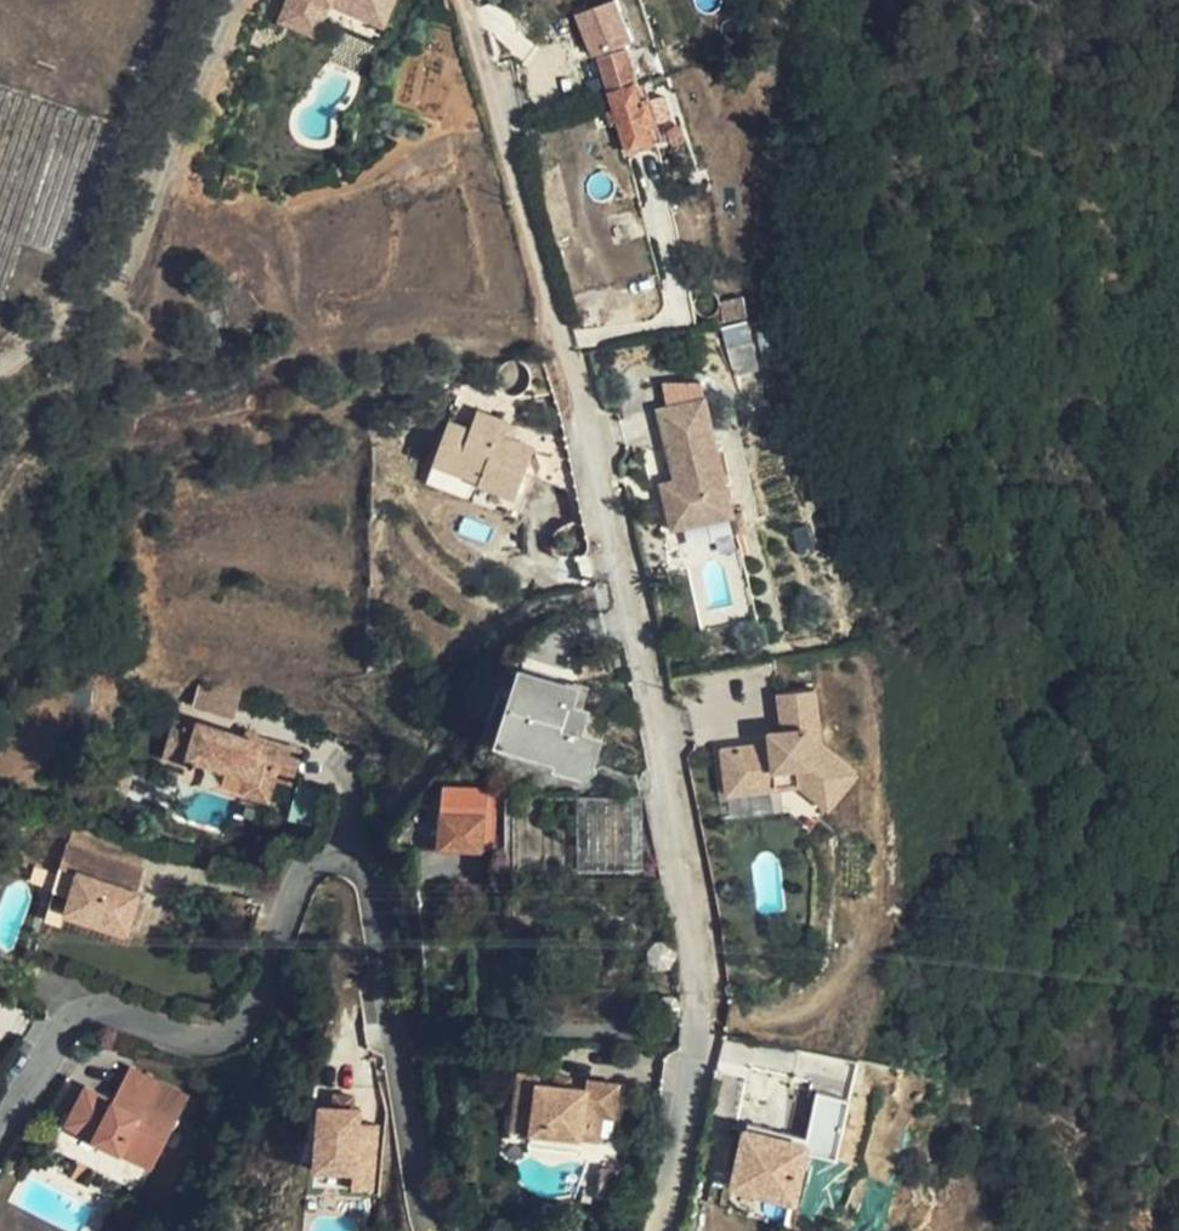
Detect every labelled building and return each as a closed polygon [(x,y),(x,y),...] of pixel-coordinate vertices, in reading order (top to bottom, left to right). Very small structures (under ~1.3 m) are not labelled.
[(288,2),(323,17),(330,0),(388,26),(399,0),(289,0),(288,2)] [(388,26),(330,0),(323,17),(380,43),(388,26)] [(318,34),(323,17),(288,2),(283,18),(318,34)] [(615,94),(641,86),(632,52),(606,59),(615,94)] [(657,147),(641,86),(615,94),(632,153),(657,147)] [(749,322),(726,328),(738,371),(761,365),(749,322)] [(654,403),(669,473),(673,490),(662,493),(669,525),(729,511),(703,393),(654,403)] [(449,424),(435,465),(482,481),(481,484),(518,498),(526,475),(536,447),(500,434),(504,421),(477,413),(471,431),(449,424)] [(673,490),(669,473),(658,476),(662,493),(673,490)] [(518,498),(481,484),(475,499),(521,517),(534,478),(526,475),(518,498)] [(578,732),(586,712),(569,706),(575,686),(519,668),(496,735),(589,767),(599,740),(578,732)] [(782,725),(817,718),(810,681),(775,688),(782,725)] [(176,715),(163,749),(187,757),(190,750),(249,771),(243,785),(267,794),(276,769),(291,775),(302,747),(262,732),(260,737),(203,716),(201,724),(176,715)] [(820,737),(817,718),(782,725),(783,733),(720,745),(726,776),(750,772),(753,788),(802,779),(834,803),(861,766),(820,737)] [(187,757),(163,749),(160,759),(185,767),(182,775),(240,796),(243,785),(249,771),(190,750),(187,757)] [(729,792),(753,788),(750,772),(726,776),(729,792)] [(482,849),(485,793),(445,789),(439,846),(482,849)] [(158,862),(83,836),(75,860),(89,865),(81,888),(77,900),(141,922),(154,884),(151,883),(158,862)] [(89,865),(75,860),(67,882),(81,888),(89,865)] [(809,1150),(843,1155),(858,1056),(765,1042),(761,1068),(818,1076),(809,1131),(743,1121),(733,1187),(801,1198),(809,1150)] [(163,1160),(199,1092),(143,1062),(127,1091),(99,1076),(78,1115),(163,1160)] [(623,1117),(629,1084),(608,1079),(606,1087),(555,1078),(556,1070),(533,1065),(523,1122),(608,1139),(612,1115),(623,1117)] [(363,1095),(364,1082),(345,1081),(344,1093),(363,1095)] [(344,1093),(331,1093),(326,1158),(365,1160),(364,1179),(384,1181),(389,1113),(369,1112),(370,1095),(363,1095),(344,1093)] [(365,1160),(326,1158),(324,1177),(364,1179),(365,1160)]
